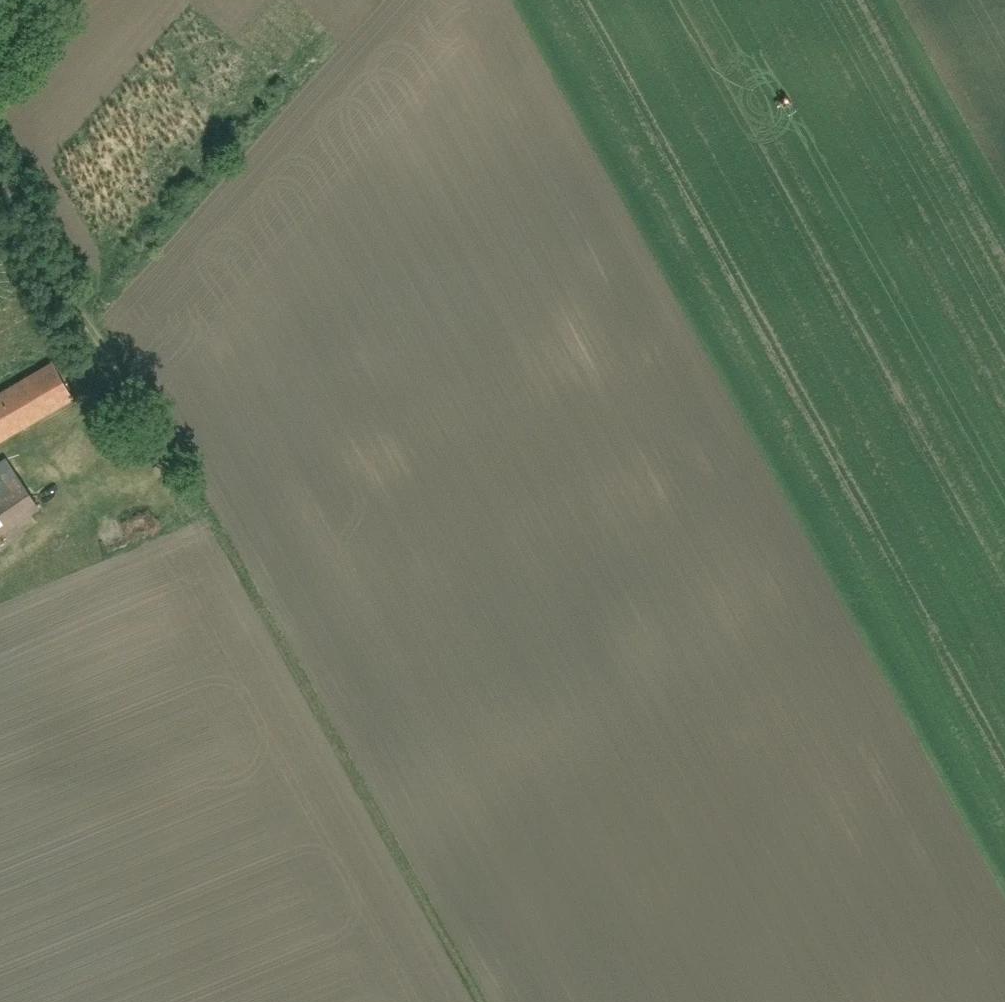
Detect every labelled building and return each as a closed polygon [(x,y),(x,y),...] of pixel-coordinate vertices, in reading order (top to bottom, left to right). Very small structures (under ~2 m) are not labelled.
[(73,407),(53,368),(0,395),(0,443),(73,407)] [(39,512),(16,472),(0,481),(0,535),(39,512)]
